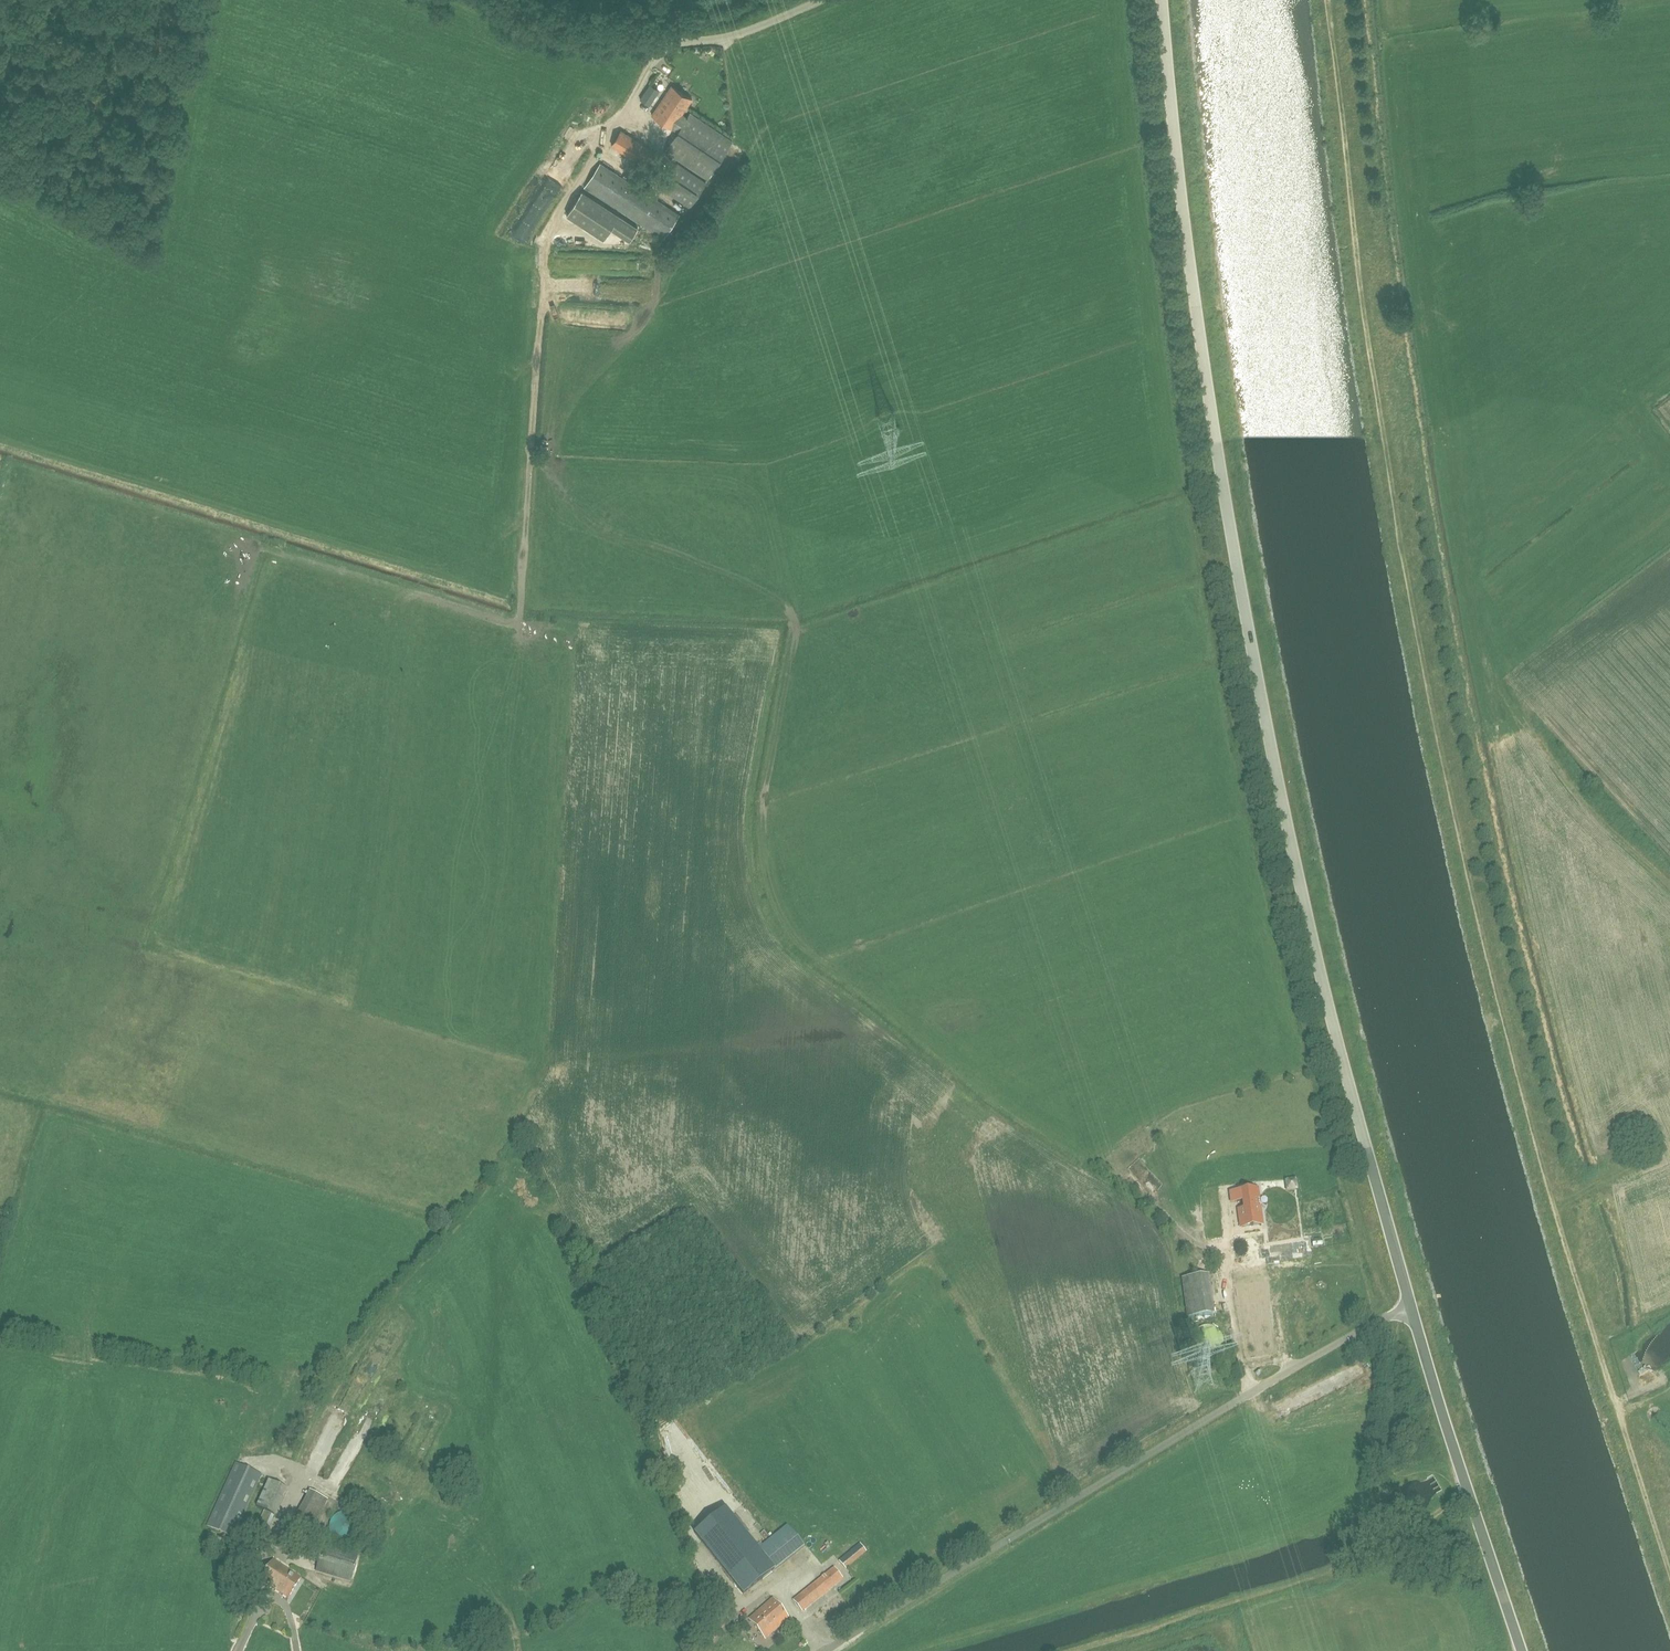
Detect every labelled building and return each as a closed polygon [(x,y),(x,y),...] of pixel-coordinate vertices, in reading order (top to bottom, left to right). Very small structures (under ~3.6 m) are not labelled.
[(132,78),(136,69),(123,63),(119,73),(132,78)] [(650,106),(660,92),(650,85),(640,99),(650,106)] [(687,119),(682,115),(692,100),(672,86),(653,116),(678,132),(666,151),(709,179),(733,142),(690,115),(687,119)] [(648,170),(658,155),(622,131),(613,146),(648,170)] [(661,187),(687,204),(690,206),(706,181),(677,162),(661,187)] [(680,215),(667,207),(600,164),(585,187),(664,238),(680,215)] [(611,227),(630,239),(638,228),(581,191),(567,214),(604,238),(611,227)] [(559,263),(581,263),(581,250),(560,250),(559,263)] [(1257,1189),(1237,1192),(1238,1202),(1243,1201),(1244,1209),(1239,1209),(1242,1227),(1262,1224),(1259,1207),(1257,1207),(1256,1199),(1258,1199),(1257,1189)] [(1222,1227),(1222,1236),(1235,1236),(1235,1227),(1222,1227)] [(1254,1269),(1255,1278),(1273,1277),(1272,1268),(1254,1269)] [(1211,1274),(1183,1277),(1189,1317),(1217,1313),(1211,1274)] [(335,1429),(327,1441),(335,1447),(343,1434),(335,1429)] [(262,1475),(236,1463),(208,1526),(234,1538),(262,1475)] [(259,1507),(264,1510),(248,1545),(259,1550),(272,1522),(273,1514),(274,1515),(281,1499),(287,1488),(272,1481),(259,1507)] [(314,1489),(294,1523),(309,1533),(330,1498),(314,1489)] [(331,1535),(333,1538),(337,1541),(340,1543),(343,1543),(346,1543),(350,1542),(352,1541),(354,1540),(357,1538),(360,1533),(360,1530),(361,1525),(360,1520),(357,1517),(354,1513),(350,1511),(346,1511),(343,1511),(339,1512),(336,1513),(333,1515),(331,1518),(329,1521),(329,1524),(329,1528),(329,1531),(331,1535)] [(303,1532),(286,1522),(275,1539),(293,1550),(303,1532)] [(774,1570),(787,1559),(804,1546),(787,1525),(758,1549),(774,1570)] [(359,1553),(324,1543),(316,1570),(351,1581),(359,1553)] [(860,1544),(839,1561),(845,1568),(866,1551),(860,1544)] [(751,1552),(728,1570),(748,1596),(775,1576),(768,1567),(764,1570),(751,1552)] [(290,1597),(301,1577),(272,1559),(260,1579),(290,1597)] [(802,1611),(843,1578),(834,1567),(793,1601),(802,1611)] [(248,1597),(251,1587),(244,1585),(240,1595),(248,1597)] [(765,1639),(789,1619),(772,1599),(748,1619),(765,1639)] [(709,1646),(703,1642),(698,1650),(706,1650),(709,1646)]
